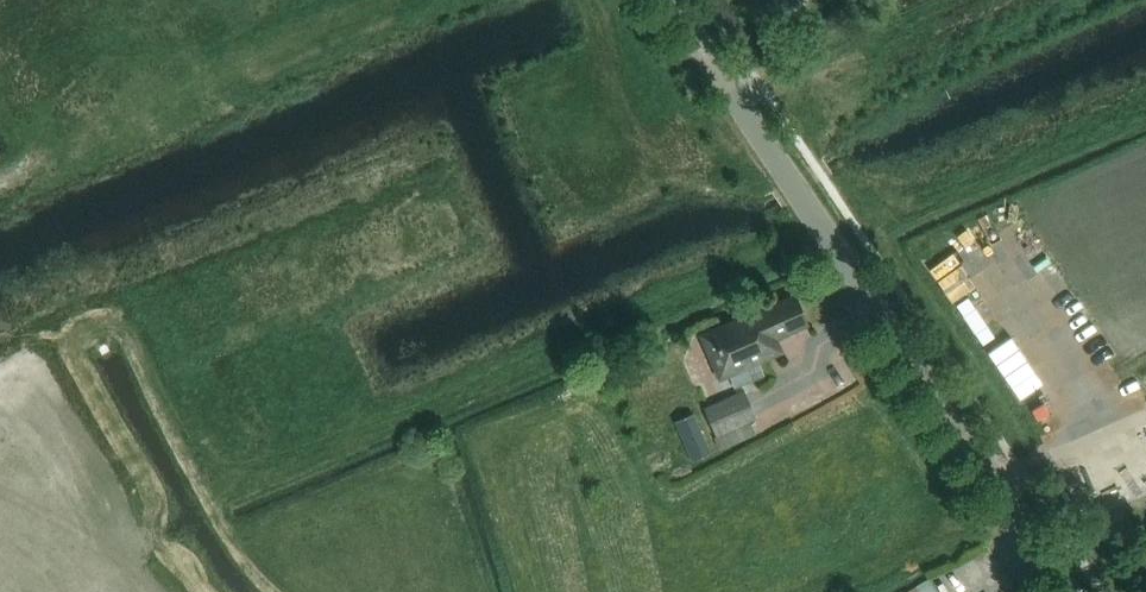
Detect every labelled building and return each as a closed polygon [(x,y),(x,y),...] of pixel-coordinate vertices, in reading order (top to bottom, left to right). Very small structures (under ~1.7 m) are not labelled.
[(720,378),(729,374),(735,388),(764,375),(758,361),(781,352),(776,340),(807,326),(794,295),(763,309),(757,296),(733,307),(738,319),(701,335),(720,378)] [(704,408),(706,411),(717,436),(756,419),(744,390),(704,408)] [(712,452),(695,413),(676,422),(693,461),(712,452)] [(916,586),(919,591),(937,591),(929,579),(916,586)]
